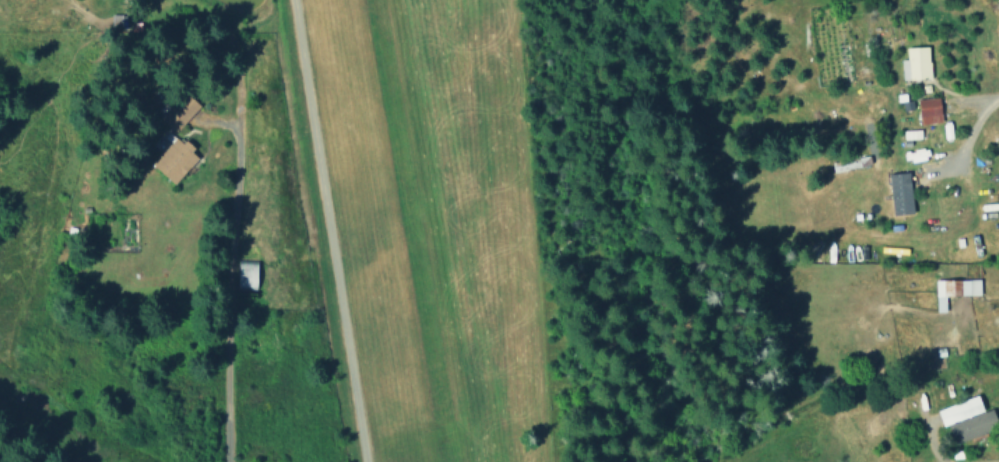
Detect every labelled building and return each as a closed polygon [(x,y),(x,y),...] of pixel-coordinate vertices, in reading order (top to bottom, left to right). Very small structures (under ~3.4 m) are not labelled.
[(930,78),(928,46),(905,47),(905,60),(900,60),(901,80),(930,78)] [(200,108),(188,95),(161,121),(173,133),(200,108)] [(941,122),(939,97),(918,99),(920,124),(941,122)] [(200,156),(180,138),(154,167),(173,185),(200,156)] [(887,174),(893,215),(914,212),(908,171),(887,174)] [(237,287),(256,288),(257,261),(238,260),(237,287)] [(980,295),(979,279),(935,280),(935,312),(945,311),(945,296),(980,295)] [(983,413),(979,397),(937,408),(941,424),(983,413)] [(954,444),(998,426),(992,408),(947,426),(954,444)]
